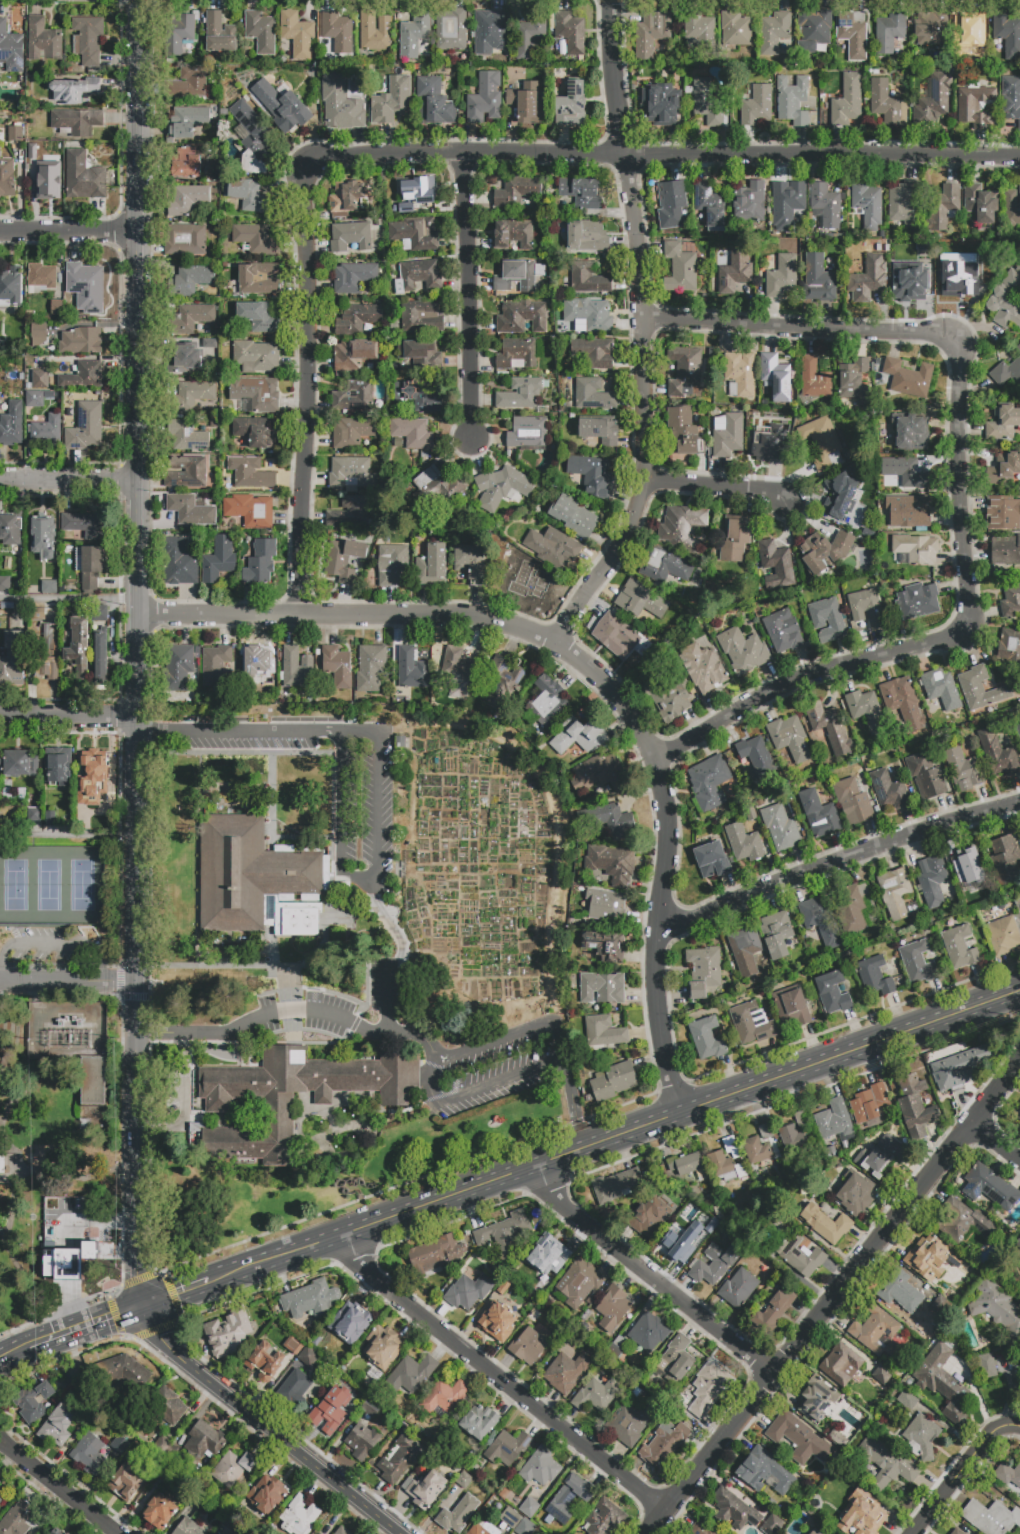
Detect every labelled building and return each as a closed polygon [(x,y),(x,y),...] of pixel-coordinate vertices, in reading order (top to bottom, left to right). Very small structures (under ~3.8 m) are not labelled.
[(281,11),(286,11),(286,9),(292,9),(292,11),(297,11),(297,23),(315,23),(315,39),(311,39),(310,61),(293,60),(293,39),(281,39),(281,11)] [(466,50),(436,50),(436,12),(451,12),(451,9),(466,9),(466,50)] [(361,10),(376,10),(376,30),(379,30),(379,16),(390,16),(390,50),(360,50),(361,10)] [(702,18),(715,18),(714,56),(697,56),(697,43),(686,43),(686,39),(685,39),(685,10),(702,10),(702,18)] [(817,10),(831,10),(831,28),(830,28),(830,44),(816,44),(816,53),(798,53),(798,41),(802,41),(802,25),(799,25),(799,13),(817,13),(817,10)] [(918,44),(918,13),(933,13),(933,10),(946,10),(946,26),(944,26),(944,44),(918,44)] [(206,11),(221,11),(221,31),(224,31),(224,25),(237,25),(237,52),(206,52),(207,30),(204,30),(204,13),(206,13),(206,11)] [(245,11),(261,11),(261,17),(274,17),(274,55),(257,55),(257,38),(245,38),(245,11)] [(529,11),(546,11),(546,39),(544,39),(544,46),(534,46),(533,60),(516,60),(516,23),(529,23),(529,11)] [(774,11),(790,11),(790,39),(779,39),(779,55),(761,55),(761,18),(774,18),(774,11)] [(866,23),(866,61),(849,60),(849,40),(837,40),(837,11),(865,12),(865,23),(866,23)] [(555,12),(572,12),(572,19),(585,19),(585,55),(567,55),(567,38),(555,38),(555,12)] [(643,13),(671,12),(671,39),(653,40),(654,60),(637,60),(636,24),(643,23),(643,13)] [(721,12),(741,12),(741,17),(751,17),(751,45),(735,45),(735,36),(723,36),(723,29),(721,29),(721,12)] [(1010,18),(1019,18),(1019,56),(1015,56),(1015,61),(1005,61),(1005,39),(993,39),(993,12),(1010,12),(1010,18)] [(321,13),(338,13),(338,18),(352,18),(352,53),(334,53),(334,38),(321,38),(321,13)] [(488,13),(505,13),(505,38),(493,38),(493,54),(491,54),(491,57),(477,57),(477,54),(475,54),(475,18),(488,18),(488,13)] [(889,13),(906,13),(906,39),(893,39),(893,55),(876,55),(876,18),(889,18),(889,13)] [(969,13),(986,13),(986,40),(973,40),(973,53),(956,53),(956,24),(969,24),(969,13)] [(413,14),(430,14),(430,40),(418,40),(418,59),(400,59),(400,23),(413,23),(413,14)] [(29,15),(45,16),(44,30),(62,30),(62,60),(44,59),(44,51),(39,51),(39,60),(28,59),(29,15)] [(178,15),(194,15),(194,40),(182,40),(182,56),(165,56),(165,19),(178,19),(178,15)] [(6,61),(0,61),(0,18),(6,18),(6,21),(8,21),(7,34),(24,34),(24,72),(6,72),(6,61)] [(82,66),(82,54),(75,54),(75,36),(80,36),(80,31),(72,31),(72,18),(103,18),(103,35),(99,35),(99,66),(82,66)] [(181,79),(181,66),(206,66),(206,96),(170,96),(170,82),(186,82),(186,79),(181,79)] [(484,123),(466,123),(466,95),(479,95),(479,71),(501,71),(500,87),(497,87),(497,92),(501,92),(501,118),(488,118),(488,113),(484,113),(484,123)] [(365,127),(326,127),(326,101),(322,101),(322,78),(324,78),(324,74),(331,74),(331,72),(346,72),(346,100),(362,100),(362,111),(365,111),(365,127)] [(861,72),(860,119),(848,119),(847,125),(831,125),(831,111),(821,111),(821,96),(837,96),(837,99),(843,99),(843,72),(861,72)] [(931,72),(948,72),(948,77),(952,77),(952,89),(948,90),(948,115),(940,115),(937,118),(935,118),(935,126),(913,127),(913,106),(918,106),(918,90),(926,90),(926,77),(931,77),(931,72)] [(390,75),(410,75),(411,116),(400,116),(400,112),(394,112),(394,124),(377,124),(377,121),(370,121),(370,96),(380,96),(380,94),(390,94),(390,75)] [(777,76),(787,76),(787,87),(796,87),(796,76),(808,76),(808,88),(807,88),(807,102),(800,102),(800,111),(808,111),(808,127),(792,127),(792,119),(779,119),(779,90),(777,90),(777,76)] [(313,116),(300,128),(297,124),(287,133),(249,90),(263,77),(281,98),(290,90),(313,116)] [(417,77),(441,77),(441,97),(445,97),(446,101),(454,101),(454,106),(456,106),(456,123),(420,123),(420,109),(419,109),(419,99),(422,99),(422,97),(417,97),(417,77)] [(1002,77),(1019,77),(1019,132),(1018,132),(1018,120),(1005,120),(1005,114),(1002,114),(1002,77)] [(61,104),(61,101),(53,101),(54,91),(52,91),(50,89),(50,84),(52,82),(54,82),(54,80),(86,80),(86,78),(102,78),(102,93),(82,93),(82,104),(61,104)] [(662,78),(679,78),(679,106),(677,106),(677,113),(667,113),(667,127),(649,127),(649,90),(662,90),(662,78)] [(693,78),(711,78),(711,99),(722,99),(722,114),(726,114),(726,124),(723,124),(723,127),(706,127),(706,115),(693,115),(693,78)] [(871,78),(888,78),(888,98),(900,98),(900,100),(907,100),(906,127),(899,127),(899,125),(884,125),(884,114),(871,114),(871,78)] [(568,80),(584,80),(584,94),(584,105),(583,126),(556,126),(556,97),(568,97),(568,80)] [(506,89),(516,89),(516,91),(524,91),(524,81),(538,81),(538,91),(543,91),(543,108),(544,108),(544,119),(543,119),(543,124),(518,124),(518,105),(506,105),(506,89)] [(988,130),(973,130),(973,123),(958,123),(958,88),(968,88),(968,82),(979,82),(979,88),(980,88),(980,87),(986,87),(986,88),(996,88),(996,101),(987,101),(987,103),(979,103),(979,113),(993,113),(993,127),(988,127),(988,130)] [(747,93),(747,84),(771,84),(771,120),(757,120),(757,125),(741,125),(741,100),(754,100),(754,93),(747,93)] [(228,110),(241,98),(273,135),(267,140),(274,145),(272,149),(263,144),(270,153),(261,161),(267,163),(266,174),(240,171),(241,155),(246,150),(241,143),(244,140),(233,130),(240,124),(228,110)] [(209,108),(209,125),(194,125),(194,138),(168,138),(168,121),(173,121),(173,108),(209,108)] [(92,126),(92,137),(71,137),(71,134),(59,134),(59,128),(51,128),(51,111),(103,111),(103,126),(92,126)] [(22,141),(8,141),(8,126),(22,126),(22,141)] [(171,177),(171,156),(177,156),(177,147),(196,147),(196,155),(201,155),(201,177),(171,177)] [(59,158),(59,197),(42,197),(42,195),(29,195),(30,180),(37,180),(37,175),(30,175),(30,159),(34,159),(34,149),(49,149),(48,158),(59,158)] [(106,167),(106,198),(66,198),(66,149),(86,149),(86,168),(89,168),(89,167),(106,167)] [(15,196),(0,196),(0,159),(14,159),(15,196)] [(436,203),(414,205),(414,200),(402,201),(402,195),(399,195),(399,186),(401,186),(401,181),(414,180),(413,177),(434,176),(436,203)] [(494,207),(494,190),(504,190),(505,177),(541,178),(541,196),(520,196),(520,207),(494,207)] [(270,197),(268,214),(241,211),(243,200),(228,198),(230,179),(241,181),(241,179),(250,180),(250,181),(261,183),(260,196),(270,197)] [(601,198),(601,210),(600,209),(599,215),(585,215),(585,208),(575,208),(575,197),(558,197),(559,179),(600,179),(600,190),(597,190),(597,198),(601,198)] [(335,196),(334,182),(372,180),(373,193),(364,194),(364,198),(356,199),(357,211),(347,211),(347,217),(333,217),(332,212),(329,213),(328,196),(335,196)] [(657,184),(684,180),(688,207),(682,208),(684,226),(661,230),(658,210),(663,209),(663,207),(660,207),(657,184)] [(750,180),(764,180),(764,220),(733,220),(733,202),(735,202),(735,188),(746,188),(750,188),(750,180)] [(918,231),(903,231),(903,229),(892,229),(892,221),(888,221),(888,187),(898,187),(898,184),(903,184),(903,180),(918,181),(918,196),(916,196),(916,209),(918,209),(918,231)] [(794,232),(776,232),(776,193),(789,193),(789,182),(806,182),(806,210),(794,210),(794,232)] [(840,229),(823,229),(823,209),(811,209),(811,182),(828,182),(828,193),(840,193),(840,229)] [(863,232),(863,208),(851,208),(851,182),(868,182),(868,188),(882,188),(882,225),(877,225),(877,232),(863,232)] [(695,183),(712,183),(712,194),(725,194),(725,231),(707,231),(707,210),(695,210),(695,183)] [(1019,183),(1019,214),(1005,214),(1005,190),(1016,190),(1016,203),(1019,203),(1019,183)] [(947,231),(930,231),(930,229),(926,229),(926,218),(930,218),(930,194),(943,194),(943,184),(960,184),(960,211),(947,211),(947,231)] [(965,184),(981,184),(981,192),(998,192),(997,212),(994,212),(994,232),(976,232),(976,212),(964,212),(965,184)] [(209,186),(209,203),(194,203),(194,216),(168,216),(168,199),(173,199),(173,186),(209,186)] [(398,204),(413,203),(414,213),(399,214),(398,204)] [(434,217),(435,231),(430,232),(430,234),(438,233),(439,250),(411,252),(411,250),(403,250),(402,240),(389,241),(388,224),(422,221),(422,218),(434,217)] [(606,231),(606,236),(609,236),(609,251),(567,250),(567,221),(584,221),(584,220),(603,221),(603,231),(606,231)] [(495,222),(506,222),(506,221),(532,221),(532,250),(523,250),(523,240),(509,240),(509,247),(493,247),(493,228),(495,228),(495,222)] [(346,252),(331,253),(330,240),(332,240),(331,225),(369,222),(371,251),(357,252),(357,243),(346,244),(346,252)] [(276,238),(276,255),(250,255),(250,253),(243,253),(243,243),(233,243),(233,225),(270,225),(270,238),(276,238)] [(206,226),(206,255),(165,255),(165,241),(168,241),(168,226),(206,226)] [(681,246),(685,246),(685,245),(694,245),(695,253),(696,253),(696,291),(663,291),(663,278),(672,278),(672,258),(665,258),(665,241),(681,241),(681,246)] [(918,249),(918,242),(933,243),(932,250),(918,249)] [(731,245),(748,246),(748,263),(753,263),(752,282),(736,282),(736,294),(719,294),(719,266),(731,266),(731,245)] [(981,298),(942,298),(942,273),(938,273),(938,252),(962,252),(962,271),(968,271),(968,281),(981,281),(981,298)] [(823,273),(835,273),(836,284),(837,300),(833,300),(833,301),(819,301),(819,300),(804,300),(804,284),(806,284),(806,253),(823,253),(823,273)] [(870,303),(854,303),(854,292),(847,292),(847,274),(866,274),(866,253),(883,253),(883,262),(886,262),(886,290),(870,290),(870,303)] [(778,254),(796,254),(796,292),(783,292),(783,297),(766,297),(766,271),(779,271),(778,254)] [(439,275),(441,274),(442,288),(426,290),(426,281),(413,282),(414,291),(404,292),(404,294),(395,295),(394,280),(400,279),(399,263),(432,260),(431,257),(435,257),(435,260),(437,260),(439,275)] [(912,260),(931,260),(931,298),(918,298),(918,304),(901,304),(901,302),(892,302),(892,274),(894,274),(894,272),(901,272),(901,273),(904,273),(904,277),(912,277),(912,260)] [(493,291),(493,276),(500,276),(500,261),(535,261),(535,294),(521,294),(521,282),(511,282),(511,291),(493,291)] [(66,285),(67,262),(82,262),(82,267),(103,267),(103,313),(83,313),(83,309),(78,309),(79,302),(76,302),(77,285),(66,285)] [(596,262),(596,273),(592,273),(592,276),(612,276),(612,292),(571,292),(571,262),(596,262)] [(57,291),(40,291),(40,293),(27,293),(27,276),(28,276),(28,263),(44,264),(44,266),(57,266),(57,291)] [(240,264),(280,264),(280,276),(267,276),(267,277),(279,277),(279,294),(258,294),(258,299),(243,299),(243,294),(240,294),(240,283),(238,283),(238,264),(240,264)] [(377,264),(377,282),(361,281),(361,294),(333,294),(334,267),(340,267),(340,264),(377,264)] [(1018,264),(1019,265),(1019,286),(1011,299),(1019,305),(1019,309),(1018,312),(1019,313),(1019,329),(1011,324),(1006,330),(992,321),(999,311),(998,310),(996,311),(994,312),(991,311),(989,310),(987,308),(986,305),(986,303),(991,296),(992,297),(994,295),(992,290),(997,282),(1000,284),(1010,268),(1014,270),(1018,264)] [(10,301),(0,301),(0,271),(12,271),(12,266),(22,266),(22,304),(10,304),(10,301)] [(215,266),(215,285),(195,285),(195,297),(169,297),(169,276),(179,276),(179,266),(215,266)] [(612,316),(612,333),(584,333),(584,321),(579,321),(579,322),(563,322),(563,299),(590,299),(590,301),(608,301),(608,316),(612,316)] [(519,300),(530,300),(530,303),(545,303),(545,333),(532,333),(532,321),(525,321),(525,333),(496,333),(496,316),(502,316),(502,303),(519,303),(519,300)] [(51,315),(51,301),(63,301),(62,315),(51,315)] [(443,313),(444,332),(402,332),(401,302),(439,301),(439,314),(443,313)] [(279,332),(253,332),(253,321),(236,321),(236,303),(273,303),(273,315),(279,315),(279,332)] [(382,305),(382,323),(362,323),(362,336),(335,336),(335,318),(341,318),(346,314),(346,305),(382,305)] [(216,306),(216,323),(195,323),(195,335),(166,335),(166,319),(179,319),(179,306),(216,306)] [(31,323),(47,323),(47,341),(38,347),(31,346),(31,323)] [(102,341),(101,353),(59,353),(59,342),(62,342),(62,332),(69,332),(69,330),(74,330),(74,328),(78,328),(78,327),(100,327),(100,341),(102,341)] [(511,369),(496,369),(496,353),(502,353),(502,338),(536,338),(535,368),(524,368),(524,360),(511,360),(511,369)] [(441,352),(442,369),(413,369),(413,358),(398,358),(398,341),(436,340),(436,352),(441,352)] [(613,340),(613,356),(612,356),(612,369),(587,369),(587,358),(571,358),(571,340),(613,340)] [(376,341),(376,359),(361,359),(361,372),(333,372),(333,345),(340,345),(340,341),(376,341)] [(279,344),(279,371),(255,371),(255,374),(243,374),(243,365),(234,365),(233,342),(254,342),(254,344),(279,344)] [(215,345),(215,362),(195,362),(195,374),(167,374),(167,357),(179,358),(179,344),(215,345)] [(702,349),(700,387),(693,386),(692,395),(685,394),(685,398),(668,397),(669,379),(676,380),(677,361),(667,361),(668,347),(702,349)] [(760,353),(778,353),(778,365),(791,365),(791,403),(773,403),(773,381),(760,381),(760,353)] [(725,354),(755,354),(755,397),(737,398),(737,396),(729,396),(729,381),(725,381),(725,354)] [(801,355),(817,355),(817,376),(820,376),(820,372),(832,372),(832,397),(820,397),(804,407),(797,396),(801,393),(801,355)] [(1008,367),(1019,356),(1019,388),(1009,377),(1000,386),(989,374),(1002,361),(1008,367)] [(886,357),(903,361),(901,368),(919,372),(922,363),(934,366),(926,399),(890,390),(894,375),(882,373),(886,357)] [(871,406),(858,406),(858,398),(839,398),(839,364),(854,364),(854,358),(869,358),(869,373),(862,373),(862,386),(867,386),(867,395),(871,395),(871,406)] [(103,377),(103,387),(58,387),(58,376),(78,376),(78,361),(101,361),(100,377),(103,377)] [(49,389),(33,389),(33,372),(49,372),(49,389)] [(279,392),(279,413),(243,413),(243,400),(228,400),(229,378),(278,378),(278,392),(279,392)] [(496,408),(496,393),(516,393),(516,390),(510,390),(510,378),(544,378),(544,391),(540,391),(540,397),(536,397),(536,408),(496,408)] [(617,392),(617,408),(576,408),(576,378),(601,378),(601,390),(596,390),(596,392),(617,392)] [(372,380),(372,409),(331,410),(331,391),(347,391),(346,380),(372,380)] [(441,394),(442,411),(415,411),(415,400),(394,401),(394,382),(430,381),(430,395),(441,394)] [(216,383),(216,401),(195,401),(195,412),(166,412),(166,396),(179,396),(179,383),(216,383)] [(44,391),(44,407),(26,407),(26,391),(44,391)] [(4,443),(0,443),(0,424),(1,424),(1,415),(9,415),(9,400),(23,400),(22,443),(15,443),(15,446),(4,446),(4,443)] [(86,446),(86,448),(65,448),(65,428),(79,429),(79,402),(102,402),(101,446),(86,446)] [(1014,409),(1019,409),(1019,427),(1014,427),(1014,439),(985,439),(985,422),(997,422),(997,416),(994,416),(994,407),(997,407),(997,404),(1014,404),(1014,409)] [(674,406),(691,405),(691,426),(697,425),(697,435),(704,435),(705,453),(671,454),(670,427),(667,428),(666,408),(674,407),(674,406)] [(765,411),(782,411),(782,449),(769,449),(769,460),(753,460),(753,432),(765,432),(765,411)] [(49,413),(61,414),(60,446),(50,446),(50,442),(32,442),(32,423),(49,423),(49,413)] [(725,413),(743,413),(743,451),(730,451),(730,457),(713,457),(713,430),(725,430),(725,413)] [(896,450),(896,427),(891,427),(891,413),(894,413),(894,414),(900,414),(900,418),(907,418),(907,416),(908,416),(908,414),(915,414),(915,416),(916,416),(916,418),(928,418),(928,431),(929,431),(929,442),(928,442),(928,450),(896,450)] [(843,462),(818,472),(811,457),(818,454),(810,436),(801,440),(796,428),(828,415),(842,449),(838,451),(843,462)] [(617,433),(617,447),(602,447),(602,438),(579,438),(579,417),(614,416),(614,419),(618,419),(618,433),(617,433)] [(506,447),(506,432),(513,432),(513,417),(547,417),(547,447),(506,447)] [(210,428),(210,418),(218,418),(218,428),(210,428)] [(277,428),(277,448),(248,448),(248,437),(233,437),(233,419),(270,419),(270,428),(277,428)] [(379,419),(380,436),(360,436),(360,448),(333,448),(333,422),(339,422),(339,419),(379,419)] [(433,433),(433,449),(406,449),(407,437),(390,437),(391,419),(427,419),(427,433),(433,433)] [(168,421),(194,421),(194,432),(210,432),(210,450),(174,450),(174,438),(168,438),(168,421)] [(1017,454),(1019,454),(1019,473),(1017,473),(1016,472),(1015,472),(1015,471),(1014,471),(1014,484),(986,484),(986,467),(997,467),(997,454),(1009,454),(1009,452),(1017,452),(1017,454)] [(928,471),(928,488),(892,488),(892,475),(881,475),(881,458),(895,458),(895,454),(903,454),(903,457),(917,457),(917,471),(928,471)] [(612,474),(609,501),(583,493),(585,476),(568,473),(569,472),(567,472),(568,458),(570,459),(570,456),(607,460),(607,461),(608,461),(609,463),(609,468),(607,470),(606,470),(606,473),(612,474)] [(276,472),(276,487),(235,487),(235,470),(227,470),(227,457),(261,457),(261,469),(256,469),(256,472),(276,472)] [(377,473),(377,487),(357,487),(357,492),(345,492),(345,488),(329,488),(329,474),(332,474),(332,458),(369,457),(369,473),(377,473)] [(206,458),(206,488),(165,488),(165,473),(186,473),(186,469),(169,469),(169,458),(206,458)] [(458,474),(469,486),(448,504),(441,495),(425,509),(413,496),(420,489),(413,482),(433,464),(443,475),(448,471),(454,477),(458,474)] [(481,492),(480,493),(473,478),(474,478),(489,471),(493,473),(502,471),(505,465),(537,482),(528,498),(519,493),(515,501),(506,497),(505,498),(502,497),(494,514),(479,505),(487,489),(481,492)] [(854,503),(855,517),(835,518),(835,506),(828,506),(827,489),(834,489),(833,476),(870,475),(871,492),(863,492),(863,503),(854,503)] [(600,519),(586,542),(563,528),(564,525),(546,515),(553,503),(556,504),(563,492),(580,502),(578,505),(600,519)] [(195,506),(216,506),(216,525),(179,525),(179,514),(169,514),(169,494),(195,494),(195,506)] [(272,529),(244,529),(244,517),(223,517),(224,499),(232,499),(232,495),(253,495),(253,499),(258,499),(258,498),(272,498),(272,529)] [(930,496),(930,526),(890,526),(890,509),(886,509),(886,497),(919,497),(919,495),(930,496)] [(1012,500),(1019,500),(1019,529),(986,529),(986,512),(987,512),(987,497),(1012,495),(1012,500)] [(342,508),(342,496),(367,496),(367,527),(326,527),(326,511),(347,511),(347,508),(342,508)] [(667,507),(704,509),(703,526),(685,525),(684,548),(669,547),(669,541),(657,541),(658,524),(663,524),(664,516),(667,517),(667,507)] [(85,540),(85,531),(61,531),(61,526),(63,526),(63,519),(62,519),(62,514),(105,514),(105,540),(85,540)] [(4,541),(0,541),(0,515),(18,515),(18,518),(22,518),(22,530),(21,530),(21,545),(4,545),(4,541)] [(743,561),(719,560),(721,538),(723,538),(725,515),(752,517),(750,544),(744,544),(743,561)] [(52,559),(45,559),(45,561),(40,561),(40,553),(31,553),(30,534),(32,534),(32,530),(30,530),(29,517),(54,516),(54,526),(55,526),(56,548),(53,548),(54,559),(52,559)] [(582,546),(574,560),(570,558),(561,572),(536,557),(538,554),(522,544),(530,529),(544,537),(550,527),(582,546)] [(833,544),(840,528),(856,536),(845,559),(841,557),(814,577),(800,560),(804,557),(796,547),(816,531),(823,540),(825,538),(831,545),(833,544)] [(197,565),(197,584),(166,584),(166,537),(171,537),(171,535),(182,534),(182,537),(190,537),(190,556),(191,556),(191,565),(197,565)] [(218,583),(202,583),(202,555),(214,555),(214,534),(231,534),(232,554),(235,554),(236,572),(218,572),(218,583)] [(938,538),(938,554),(935,554),(935,566),(927,566),(927,565),(901,565),(901,553),(891,553),(891,535),(910,535),(910,536),(929,536),(929,538),(938,538)] [(1017,535),(1019,535),(1019,569),(1014,569),(1014,565),(992,565),(992,537),(1015,537),(1015,540),(1017,540),(1017,535)] [(757,541),(773,538),(776,550),(788,547),(795,583),(766,589),(764,576),(776,574),(774,567),(762,569),(757,541)] [(242,583),(242,568),(248,568),(248,558),(254,558),(254,539),(276,539),(276,556),(272,556),(272,560),(273,560),(273,573),(270,573),(270,583),(242,583)] [(353,586),(337,583),(338,576),(320,573),(325,540),(343,543),(343,540),(367,544),(365,559),(346,556),(343,568),(356,570),(353,586)] [(446,584),(417,585),(416,557),(428,557),(427,543),(446,543),(446,584)] [(694,566),(687,582),(672,575),(670,578),(644,566),(655,544),(688,559),(686,562),(694,566)] [(393,586),(379,586),(379,546),(408,545),(409,583),(393,583),(393,586)] [(453,546),(484,545),(484,568),(483,568),(483,580),(482,580),(482,586),(470,586),(470,580),(469,580),(469,567),(466,567),(466,571),(454,571),(453,546)] [(97,571),(98,589),(82,589),(82,547),(105,546),(106,571),(97,571)] [(16,585),(8,585),(9,575),(11,575),(11,572),(14,572),(14,566),(26,566),(26,573),(21,573),(21,582),(16,582),(16,585)] [(552,574),(548,591),(538,589),(535,601),(499,593),(503,575),(515,578),(516,575),(524,577),(526,568),(552,574)] [(0,576),(0,592),(9,592),(9,576),(0,576)] [(671,605),(661,620),(644,608),(638,617),(629,611),(628,614),(613,604),(631,576),(645,585),(644,587),(671,605)] [(41,580),(57,580),(57,594),(41,594),(41,580)] [(904,587),(922,582),(923,587),(936,583),(939,595),(936,596),(940,611),(903,621),(899,606),(895,607),(894,602),(898,601),(896,593),(904,591),(904,587)] [(1002,588),(1019,584),(1019,614),(1002,618),(998,601),(1005,600),(1002,588)] [(863,613),(865,620),(853,623),(846,595),(875,588),(885,627),(871,630),(866,612),(863,613)] [(805,605),(835,596),(848,636),(821,645),(817,631),(829,628),(827,621),(825,622),(827,626),(813,631),(805,605)] [(93,622),(93,607),(107,607),(107,622),(93,622)] [(804,645),(791,650),(790,648),(776,654),(761,619),(788,607),(792,616),(794,616),(801,632),(799,632),(804,645)] [(45,621),(41,621),(41,622),(32,622),(32,620),(29,620),(29,608),(45,608),(45,621)] [(635,647),(623,661),(589,633),(608,610),(632,629),(631,630),(641,638),(635,646),(635,647)] [(88,680),(76,680),(76,665),(74,667),(68,661),(63,661),(63,649),(70,648),(70,643),(72,643),(72,629),(70,629),(70,618),(72,618),(72,615),(85,615),(85,618),(88,618),(88,680)] [(54,650),(43,650),(43,625),(53,625),(54,650)] [(738,677),(731,665),(733,664),(727,653),(724,654),(715,636),(737,626),(745,641),(748,639),(747,638),(756,633),(762,645),(764,644),(772,660),(738,677)] [(100,630),(100,627),(107,627),(107,684),(93,684),(93,630),(100,630)] [(1002,629),(1019,631),(1019,666),(1008,664),(1008,661),(996,659),(999,641),(1001,641),(1002,629)] [(23,686),(0,685),(0,657),(7,657),(7,649),(5,649),(5,631),(23,631),(22,665),(23,665),(23,686)] [(729,679),(709,691),(710,693),(703,697),(696,685),(695,686),(685,669),(687,667),(678,652),(695,642),(700,651),(706,648),(708,651),(713,648),(717,655),(716,656),(729,679)] [(194,645),(194,672),(187,672),(187,692),(168,691),(168,645),(194,645)] [(218,646),(232,646),(231,663),(222,663),(222,674),(232,674),(232,686),(202,686),(203,648),(218,648),(218,646)] [(283,646),(299,646),(299,667),(301,667),(301,656),(303,656),(303,655),(311,655),(311,656),(313,656),(314,687),(283,687),(283,646)] [(352,690),(333,690),(333,674),(323,674),(323,653),(322,653),(322,646),(339,646),(339,652),(350,652),(350,672),(352,672),(352,690)] [(359,646),(386,646),(386,673),(380,674),(380,692),(357,692),(357,671),(359,671),(359,646)] [(399,646),(414,646),(414,667),(416,667),(416,662),(428,662),(429,687),(399,687),(399,646)] [(447,646),(463,649),(460,660),(474,663),(466,699),(451,696),(455,676),(441,674),(447,646)] [(254,647),(271,647),(270,672),(257,672),(257,688),(240,688),(240,652),(254,652),(254,647)] [(499,709),(484,700),(493,684),(487,680),(491,674),(486,671),(497,654),(512,663),(506,671),(512,674),(517,666),(526,671),(510,698),(507,697),(499,709)] [(58,680),(48,680),(48,676),(43,676),(43,679),(36,679),(36,669),(39,669),(39,658),(56,658),(56,662),(58,662),(58,680)] [(1012,696),(969,711),(957,676),(971,671),(970,668),(983,663),(988,679),(980,681),(984,693),(1008,685),(1012,696)] [(962,707),(946,713),(940,697),(929,701),(919,676),(939,669),(942,670),(944,673),(949,671),(962,707)] [(544,674),(545,675),(547,674),(551,679),(550,680),(552,681),(554,679),(566,692),(562,697),(572,707),(547,730),(526,709),(544,692),(535,682),(544,674)] [(667,724),(643,685),(659,675),(668,691),(682,683),(690,698),(688,699),(691,705),(680,712),(682,714),(678,716),(679,718),(667,724)] [(925,727),(909,733),(899,708),(888,712),(878,686),(908,675),(918,703),(917,704),(921,716),(923,716),(927,725),(924,726),(925,727)] [(889,734),(872,740),(863,716),(852,720),(844,696),(859,690),(861,695),(873,690),(889,734)] [(850,738),(853,746),(849,748),(851,752),(835,758),(824,728),(813,732),(804,706),(819,700),(823,711),(835,707),(847,739),(850,738)] [(561,756),(549,744),(563,731),(561,726),(572,715),(584,727),(593,718),(605,730),(610,741),(587,753),(576,742),(561,756)] [(811,758),(795,765),(787,746),(776,750),(765,725),(780,718),(781,721),(797,715),(807,738),(803,740),(811,758)] [(1012,746),(1019,767),(1019,773),(1006,777),(1004,771),(992,775),(976,731),(991,726),(994,735),(996,735),(1001,750),(1012,746)] [(733,745),(744,740),(746,742),(760,735),(777,770),(758,778),(748,757),(741,760),(733,745)] [(107,769),(107,796),(87,796),(87,802),(75,802),(75,795),(84,795),(85,771),(78,771),(78,765),(78,746),(105,746),(104,752),(107,752),(107,759),(105,759),(105,769),(107,769)] [(965,760),(975,756),(984,782),(972,786),(972,789),(961,793),(958,785),(954,786),(942,752),(960,746),(965,760)] [(45,778),(46,749),(52,749),(52,748),(62,748),(62,749),(72,749),(71,778),(70,778),(70,787),(59,787),(59,782),(57,782),(56,786),(48,785),(49,778),(45,778)] [(1,767),(0,767),(0,757),(1,757),(1,751),(31,751),(31,757),(38,757),(38,776),(20,776),(20,778),(11,777),(11,775),(1,775),(1,767)] [(926,751),(933,769),(938,767),(947,792),(922,801),(914,779),(911,780),(904,759),(926,751)] [(567,780),(574,776),(571,770),(600,754),(601,757),(603,756),(604,758),(613,753),(625,775),(622,777),(624,781),(612,787),(610,782),(602,787),(599,781),(593,785),(593,786),(576,796),(567,780)] [(685,772),(720,753),(733,778),(716,787),(719,791),(721,790),(727,801),(704,814),(690,789),(693,787),(685,772)] [(881,809),(868,773),(885,767),(891,783),(902,779),(911,805),(895,811),(893,804),(881,809)] [(849,827),(841,805),(839,805),(831,784),(854,776),(857,784),(861,782),(865,792),(874,818),(849,827)] [(798,793),(814,787),(821,807),(833,803),(842,829),(814,839),(798,793)] [(619,803),(621,814),(632,812),(635,829),(627,830),(629,839),(613,842),(611,833),(609,834),(606,824),(581,830),(577,812),(619,803)] [(759,811),(782,803),(788,820),(793,818),(802,843),(777,853),(768,828),(766,829),(759,811)] [(748,821),(744,808),(752,805),(757,818),(748,821)] [(40,821),(27,821),(27,808),(40,808),(40,821)] [(45,826),(45,812),(55,812),(55,826),(45,826)] [(265,931),(201,931),(201,815),(264,815),(264,851),(278,851),(278,846),(294,846),(294,851),(302,851),(302,843),(320,843),(320,852),(324,852),(324,856),(329,856),(329,891),(324,891),(324,895),(320,895),(320,901),(301,901),(301,895),(294,895),(294,901),(277,901),(277,895),(264,895),(265,931)] [(724,827),(741,821),(746,836),(758,832),(766,856),(750,862),(748,857),(736,861),(724,827)] [(1017,844),(1019,852),(1019,859),(1015,861),(1019,875),(1019,878),(998,887),(988,857),(993,855),(988,842),(1011,833),(1015,845),(1017,844)] [(692,849),(720,840),(726,858),(728,857),(732,871),(718,876),(717,873),(702,879),(692,849)] [(627,889),(612,888),(612,876),(605,876),(605,869),(584,869),(584,857),(587,857),(587,845),(608,846),(608,848),(635,849),(634,871),(633,871),(632,877),(630,877),(630,883),(628,883),(627,889)] [(952,862),(956,861),(955,858),(964,854),(963,851),(975,847),(986,878),(964,885),(963,882),(960,884),(952,862)] [(925,859),(940,853),(950,881),(939,884),(946,904),(929,910),(917,875),(929,871),(925,859)] [(878,876),(904,867),(913,892),(902,897),(909,917),(891,923),(879,892),(883,890),(878,876)] [(872,926),(846,935),(837,907),(839,906),(834,891),(866,880),(871,896),(868,897),(873,912),(867,914),(872,926)] [(588,918),(591,901),(585,900),(587,888),(627,894),(624,909),(626,909),(624,925),(609,923),(609,921),(588,918)] [(798,904),(825,894),(844,945),(830,950),(829,947),(826,948),(818,925),(807,929),(798,904)] [(318,936),(318,904),(274,903),(274,935),(318,936)] [(760,920),(786,910),(795,935),(784,940),(789,955),(772,962),(759,927),(762,926),(760,920)] [(1012,915),(1019,937),(1019,946),(1009,949),(1010,952),(995,957),(990,940),(991,940),(986,924),(1012,915)] [(940,933),(967,923),(972,936),(963,939),(967,950),(976,947),(981,962),(968,966),(967,965),(953,970),(940,933)] [(727,935),(755,925),(764,950),(762,951),(765,960),(756,963),(760,973),(743,980),(727,935)] [(618,964),(602,962),(602,959),(598,959),(599,956),(596,956),(597,950),(581,948),(582,932),(621,935),(618,964)] [(926,939),(930,951),(922,953),(926,965),(934,962),(938,975),(911,984),(898,949),(926,939)] [(685,950),(705,949),(705,948),(720,947),(722,986),(706,987),(707,999),(690,1000),(689,982),(694,982),(693,963),(685,964),(685,950)] [(866,995),(855,963),(882,954),(886,965),(880,967),(884,979),(892,976),(897,991),(883,995),(881,990),(866,995)] [(841,969),(845,981),(837,984),(841,996),(849,993),(854,1009),(843,1013),(842,1010),(826,1016),(813,979),(841,969)] [(624,973),(625,1003),(616,1004),(616,1003),(580,1003),(580,974),(599,974),(599,975),(615,975),(615,973),(624,973)] [(813,1022),(799,1027),(797,1021),(783,1026),(771,994),(799,984),(813,1022)] [(757,1040),(742,1046),(729,1009),(755,1000),(759,1011),(763,1009),(767,1022),(774,1020),(779,1033),(768,1037),(769,1039),(758,1043),(757,1040)] [(715,1014),(719,1026),(710,1029),(715,1041),(723,1038),(729,1053),(716,1058),(715,1055),(701,1060),(688,1024),(715,1014)] [(627,1028),(629,1043),(605,1045),(606,1051),(593,1052),(592,1046),(588,1047),(585,1018),(610,1016),(611,1027),(607,1027),(607,1030),(627,1028)] [(332,1105),(315,1105),(315,1091),(308,1091),(308,1092),(294,1092),(294,1166),(263,1166),(263,1158),(203,1159),(203,1127),(263,1127),(263,1098),(233,1098),(233,1112),(206,1112),(206,1098),(199,1098),(199,1067),(263,1067),(263,1046),(308,1046),(308,1061),(380,1060),(380,1053),(419,1053),(419,1105),(381,1105),(381,1090),(332,1090),(332,1105)] [(968,1077),(957,1081),(956,1079),(945,1083),(942,1075),(939,1076),(935,1066),(977,1051),(982,1064),(975,1067),(976,1071),(967,1074),(968,1077)] [(81,1104),(82,1058),(105,1058),(104,1104),(81,1104)] [(630,1060),(639,1086),(615,1095),(616,1097),(597,1104),(589,1081),(596,1079),(595,1074),(605,1070),(604,1069),(630,1060)] [(925,1080),(929,1090),(919,1093),(925,1109),(937,1105),(941,1118),(923,1125),(927,1136),(912,1142),(898,1100),(904,1098),(898,1080),(916,1073),(919,1082),(925,1080)] [(878,1109),(870,1087),(882,1082),(891,1104),(878,1109)] [(951,1103),(945,1106),(939,1090),(951,1085),(956,1097),(950,1100),(951,1103)] [(17,1099),(9,1100),(5,1093),(9,1087),(17,1087),(21,1092),(17,1099)] [(857,1125),(849,1103),(855,1101),(853,1095),(870,1089),(880,1116),(879,1117),(881,1124),(868,1129),(865,1122),(857,1125)] [(841,1096),(855,1133),(842,1137),(840,1133),(822,1140),(813,1115),(830,1109),(831,1114),(833,1113),(828,1100),(841,1096)] [(798,1128),(793,1114),(804,1110),(809,1124),(798,1128)] [(79,1131),(79,1119),(91,1119),(91,1131),(79,1131)] [(201,1143),(201,1123),(190,1123),(189,1143),(201,1143)] [(774,1136),(763,1140),(758,1127),(769,1123),(774,1136)] [(778,1130),(794,1124),(798,1134),(803,1132),(808,1144),(786,1152),(778,1130)] [(882,1176),(879,1180),(853,1160),(861,1151),(862,1151),(864,1149),(871,1155),(875,1151),(873,1149),(886,1133),(890,1137),(891,1135),(902,1144),(900,1146),(910,1154),(901,1164),(895,1160),(889,1167),(887,1166),(880,1175),(882,1176)] [(740,1156),(733,1158),(731,1152),(727,1153),(722,1140),(733,1135),(740,1156)] [(742,1142),(758,1136),(762,1147),(768,1144),(773,1157),(750,1165),(742,1142)] [(742,1163),(747,1176),(738,1179),(738,1178),(725,1182),(723,1178),(715,1181),(705,1155),(722,1149),(725,1160),(731,1158),(734,1166),(742,1163)] [(667,1160),(675,1157),(676,1160),(681,1158),(681,1156),(685,1155),(685,1156),(699,1151),(709,1178),(699,1182),(696,1173),(685,1177),(685,1175),(680,1177),(678,1170),(671,1172),(667,1160)] [(1010,1184),(1019,1192),(1019,1198),(1008,1213),(981,1192),(974,1201),(961,1192),(968,1183),(963,1179),(977,1161),(987,1169),(989,1167),(996,1172),(994,1175),(1009,1186),(1010,1184)] [(637,1167),(643,1183),(630,1188),(632,1193),(612,1200),(612,1201),(600,1206),(591,1181),(603,1176),(604,1179),(637,1167)] [(878,1187),(871,1197),(874,1199),(863,1214),(861,1213),(856,1219),(845,1211),(847,1209),(834,1199),(854,1173),(866,1183),(869,1180),(878,1187)] [(669,1212),(649,1238),(641,1231),(639,1233),(623,1221),(648,1190),(669,1206),(666,1210),(669,1212)] [(999,1228),(989,1241),(973,1228),(959,1246),(932,1225),(938,1217),(944,1222),(950,1213),(942,1207),(952,1195),(974,1213),(976,1210),(999,1228)] [(843,1213),(855,1223),(848,1233),(846,1232),(835,1246),(799,1218),(811,1203),(835,1223),(843,1213)] [(477,1247),(472,1232),(484,1228),(483,1227),(485,1224),(492,1221),(496,1222),(496,1224),(512,1218),(510,1213),(525,1207),(533,1229),(516,1236),(518,1240),(512,1242),(516,1252),(513,1259),(506,1261),(499,1258),(493,1244),(496,1242),(492,1233),(489,1235),(491,1242),(477,1247)] [(664,1257),(653,1249),(681,1215),(693,1224),(687,1231),(701,1242),(685,1262),(670,1249),(664,1257)] [(49,1219),(66,1219),(66,1237),(102,1237),(102,1253),(77,1253),(77,1273),(60,1273),(60,1279),(47,1279),(47,1243),(49,1243),(49,1219)] [(550,1232),(561,1240),(554,1249),(567,1259),(547,1284),(536,1275),(543,1267),(532,1259),(541,1246),(540,1245),(550,1232)] [(453,1233),(458,1246),(464,1243),(467,1253),(463,1254),(464,1259),(452,1264),(451,1260),(446,1262),(448,1266),(417,1277),(408,1252),(441,1240),(440,1238),(453,1233)] [(816,1247),(828,1256),(819,1268),(817,1267),(808,1279),(778,1257),(780,1255),(776,1252),(785,1240),(789,1243),(796,1233),(805,1239),(798,1248),(801,1250),(803,1246),(812,1253),(816,1247)] [(950,1250),(946,1255),(949,1258),(942,1267),(946,1270),(939,1280),(936,1278),(931,1284),(903,1261),(922,1237),(925,1240),(930,1234),(950,1250)] [(699,1283),(688,1275),(692,1270),(689,1267),(696,1258),(699,1261),(699,1260),(709,1267),(714,1261),(704,1253),(713,1243),(726,1253),(734,1242),(743,1250),(730,1266),(729,1266),(713,1286),(703,1278),(699,1283)] [(948,1261),(955,1253),(965,1261),(959,1269),(948,1261)] [(754,1264),(761,1255),(778,1269),(771,1278),(754,1264)] [(555,1287),(578,1258),(586,1264),(587,1262),(593,1267),(605,1278),(596,1289),(593,1287),(574,1311),(565,1304),(569,1298),(555,1287)] [(911,1278),(907,1282),(927,1298),(912,1317),(902,1309),(904,1307),(893,1298),(888,1304),(875,1294),(897,1267),(911,1278)] [(737,1311),(716,1294),(726,1281),(728,1282),(740,1268),(759,1283),(737,1311)] [(477,1269),(496,1284),(482,1301),(478,1298),(468,1311),(460,1305),(456,1309),(443,1298),(465,1271),(471,1276),(477,1269)] [(310,1280),(323,1276),(329,1291),(339,1287),(341,1295),(330,1311),(331,1315),(316,1320),(312,1309),(302,1312),(304,1317),(294,1321),(290,1310),(284,1312),(279,1296),(312,1284),(310,1280)] [(1009,1300),(1019,1309),(1019,1348),(1005,1345),(1006,1328),(985,1312),(974,1315),(970,1304),(973,1302),(981,1293),(977,1290),(986,1278),(1011,1298),(1009,1300)] [(503,1295),(496,1291),(504,1280),(511,1285),(503,1295)] [(627,1295),(624,1299),(632,1306),(609,1334),(597,1325),(604,1317),(595,1310),(605,1296),(603,1294),(612,1283),(627,1295)] [(798,1297),(776,1325),(778,1326),(770,1336),(749,1320),(757,1310),(763,1314),(771,1304),(769,1303),(778,1290),(780,1292),(784,1287),(798,1297)] [(939,1295),(953,1305),(943,1317),(930,1306),(939,1295)] [(369,1318),(352,1339),(348,1336),(342,1343),(332,1335),(338,1327),(332,1322),(339,1313),(338,1312),(350,1296),(364,1307),(361,1312),(369,1318)] [(495,1299),(511,1311),(509,1314),(517,1320),(510,1329),(512,1330),(501,1344),(477,1325),(483,1317),(481,1316),(495,1299)] [(902,1326),(892,1340),(900,1347),(892,1358),(884,1351),(879,1357),(846,1332),(854,1321),(862,1327),(872,1314),(868,1311),(874,1304),(902,1326)] [(230,1313),(242,1308),(252,1332),(245,1335),(247,1342),(242,1344),(244,1349),(215,1360),(202,1327),(217,1321),(218,1324),(226,1321),(224,1317),(231,1314),(230,1313)] [(655,1317),(671,1330),(661,1344),(659,1342),(649,1354),(626,1337),(646,1312),(654,1318),(655,1317)] [(408,1343),(385,1373),(360,1353),(369,1342),(366,1339),(377,1324),(384,1330),(387,1326),(408,1343)] [(529,1327),(550,1344),(532,1366),(524,1360),(522,1362),(507,1350),(517,1338),(519,1340),(529,1327)] [(680,1332),(691,1341),(684,1350),(697,1360),(676,1387),(664,1378),(667,1374),(657,1366),(671,1348),(668,1346),(680,1332)] [(283,1345),(291,1334),(305,1344),(297,1356),(283,1345)] [(618,1335),(629,1343),(623,1350),(612,1343),(618,1335)] [(971,1393),(962,1404),(971,1410),(967,1415),(969,1416),(961,1425),(960,1424),(958,1427),(941,1414),(950,1402),(934,1389),(932,1392),(926,1388),(923,1392),(915,1385),(918,1381),(910,1376),(938,1340),(940,1341),(943,1337),(953,1345),(950,1349),(953,1351),(940,1368),(971,1393)] [(262,1340),(271,1347),(266,1354),(272,1358),(278,1351),(286,1357),(280,1366),(281,1367),(273,1378),(271,1377),(267,1383),(260,1377),(264,1372),(256,1366),(252,1372),(244,1366),(262,1340)] [(839,1341),(864,1361),(858,1369),(863,1373),(855,1383),(850,1379),(843,1388),(817,1367),(825,1358),(827,1359),(833,1351),(831,1350),(839,1341)] [(296,1358),(306,1345),(320,1356),(309,1369),(296,1358)] [(582,1352),(593,1361),(585,1372),(583,1370),(574,1382),(576,1383),(566,1396),(550,1384),(551,1382),(542,1376),(561,1352),(575,1362),(582,1352)] [(139,1391),(122,1378),(91,1390),(83,1369),(126,1353),(153,1374),(139,1391)] [(982,1379),(977,1356),(993,1353),(998,1376),(982,1379)] [(428,1354),(440,1364),(427,1380),(426,1379),(413,1395),(401,1385),(394,1396),(382,1387),(407,1355),(419,1365),(428,1354)] [(892,1374),(883,1386),(871,1376),(880,1364),(892,1374)] [(700,1420),(687,1411),(696,1398),(693,1395),(698,1389),(692,1385),(700,1374),(705,1378),(716,1365),(736,1380),(727,1393),(723,1390),(700,1420)] [(366,1373),(372,1366),(384,1375),(378,1383),(366,1373)] [(296,1368),(314,1382),(303,1396),(308,1401),(300,1410),(292,1403),(289,1407),(274,1396),(296,1368)] [(812,1371),(841,1394),(817,1425),(797,1410),(805,1399),(796,1392),(812,1371)] [(459,1379),(471,1388),(460,1403),(458,1402),(449,1413),(438,1405),(431,1413),(420,1404),(440,1378),(452,1388),(459,1379)] [(582,1413),(570,1403),(581,1389),(583,1390),(592,1378),(603,1387),(610,1378),(622,1387),(602,1414),(589,1404),(582,1413)] [(48,1411),(30,1424),(20,1411),(23,1409),(22,1407),(21,1408),(19,1405),(17,1407),(11,1399),(28,1386),(30,1389),(37,1384),(38,1386),(46,1380),(55,1392),(41,1402),(48,1411)] [(189,1408),(173,1427),(146,1406),(163,1384),(178,1395),(176,1398),(189,1408)] [(318,1430),(307,1421),(336,1387),(342,1392),(345,1388),(351,1394),(348,1397),(354,1402),(347,1410),(344,1408),(341,1411),(348,1417),(329,1439),(322,1433),(325,1429),(321,1427),(318,1430)] [(910,1412),(895,1400),(904,1389),(919,1400),(910,1412)] [(372,1420),(359,1410),(369,1398),(381,1407),(372,1420)] [(71,1436),(61,1449),(50,1441),(47,1445),(35,1436),(64,1399),(72,1404),(70,1406),(76,1410),(75,1412),(78,1414),(76,1417),(77,1417),(66,1431),(71,1436)] [(640,1436),(630,1449),(601,1425),(621,1400),(638,1413),(645,1403),(657,1412),(639,1435),(640,1436)] [(500,1418),(481,1442),(459,1425),(476,1404),(484,1411),(487,1408),(500,1418)] [(834,1449),(823,1463),(812,1455),(802,1467),(790,1457),(797,1448),(783,1436),(777,1445),(764,1435),(784,1410),(834,1449)] [(942,1431),(937,1437),(934,1435),(929,1442),(931,1444),(933,1461),(921,1463),(919,1447),(902,1435),(919,1413),(942,1431)] [(636,1454),(643,1445),(647,1447),(656,1435),(654,1434),(665,1420),(675,1428),(680,1422),(692,1431),(683,1443),(682,1443),(659,1472),(636,1454)] [(229,1437),(215,1456),(207,1450),(194,1467),(185,1460),(191,1452),(184,1446),(191,1436),(189,1434),(199,1422),(204,1426),(207,1421),(229,1437)] [(361,1463),(352,1455),(355,1451),(344,1441),(359,1423),(370,1432),(373,1429),(383,1437),(361,1463)] [(833,1429),(849,1441),(843,1448),(828,1436),(833,1429)] [(494,1464),(483,1455),(503,1431),(514,1440),(522,1431),(533,1440),(509,1468),(498,1459),(494,1464)] [(870,1431),(922,1469),(912,1484),(899,1475),(894,1482),(892,1480),(882,1493),(870,1484),(881,1469),(872,1462),(869,1466),(853,1454),(870,1431)] [(93,1477),(84,1469),(85,1467),(79,1462),(78,1464),(68,1456),(88,1432),(105,1445),(98,1454),(106,1461),(93,1477)] [(393,1486),(381,1476),(384,1473),(376,1466),(383,1457),(386,1459),(397,1445),(395,1443),(403,1434),(410,1440),(412,1437),(425,1449),(418,1459),(419,1460),(414,1466),(411,1463),(393,1486)] [(120,1455),(109,1446),(118,1435),(129,1444),(120,1455)] [(152,1448),(162,1436),(184,1455),(174,1466),(152,1448)] [(783,1497),(773,1489),(779,1481),(770,1474),(762,1484),(764,1485),(757,1493),(735,1475),(751,1454),(749,1453),(757,1444),(773,1457),(771,1459),(796,1479),(783,1497)] [(533,1479),(529,1484),(518,1475),(541,1445),(552,1454),(549,1458),(563,1469),(552,1483),(549,1480),(544,1487),(533,1479)] [(426,1461),(436,1449),(446,1457),(437,1469),(426,1461)] [(258,1461),(248,1473),(244,1470),(228,1490),(209,1475),(228,1451),(241,1460),(247,1452),(258,1461)] [(1013,1470),(1019,1461),(1019,1489),(1010,1481),(1006,1486),(992,1474),(1002,1462),(1013,1470)] [(115,1490),(113,1493),(105,1487),(124,1462),(134,1469),(131,1473),(135,1476),(138,1473),(146,1479),(128,1501),(115,1490)] [(164,1470),(157,1477),(148,1470),(155,1462),(164,1470)] [(426,1512),(417,1505),(419,1502),(406,1491),(414,1480),(417,1483),(422,1476),(426,1478),(433,1469),(449,1482),(426,1512)] [(466,1490),(455,1481),(464,1471),(474,1479),(466,1490)] [(575,1511),(564,1525),(545,1511),(565,1484),(564,1483),(572,1472),(596,1490),(587,1502),(577,1495),(569,1507),(575,1511)] [(274,1476),(288,1488),(267,1516),(244,1498),(253,1485),(256,1487),(266,1474),(272,1479),(274,1476)] [(889,1514),(874,1533),(845,1533),(836,1527),(840,1522),(837,1519),(849,1504),(845,1501),(857,1484),(882,1503),(880,1507),(889,1514)] [(763,1517),(755,1528),(747,1522),(739,1532),(732,1526),(735,1522),(730,1518),(724,1525),(714,1517),(720,1510),(716,1507),(719,1503),(712,1497),(721,1486),(748,1508),(749,1506),(763,1517)] [(511,1493),(506,1501),(498,1496),(504,1487),(511,1493)] [(143,1514),(149,1507),(147,1505),(158,1491),(178,1507),(167,1521),(168,1522),(161,1531),(144,1518),(146,1516),(143,1514)] [(313,1528),(308,1533),(293,1533),(292,1533),(291,1533),(289,1533),(280,1527),(283,1522),(278,1518),(286,1509),(287,1510),(289,1508),(287,1506),(299,1492),(308,1500),(301,1507),(305,1511),(311,1504),(321,1513),(310,1526),(313,1528)] [(467,1493),(480,1503),(468,1517),(470,1519),(458,1533),(449,1527),(446,1532),(433,1521),(443,1508),(451,1514),(467,1493)] [(201,1512),(189,1503),(196,1495),(207,1504),(201,1512)] [(615,1526),(608,1533),(590,1533),(585,1530),(590,1525),(585,1521),(593,1511),(598,1515),(600,1512),(594,1508),(603,1496),(628,1516),(618,1528),(615,1526)] [(531,1519),(519,1510),(529,1497),(541,1506),(531,1519)] [(1016,1507),(1019,1510),(1019,1527),(1014,1522),(1004,1533),(983,1533),(959,1515),(972,1498),(988,1510),(996,1500),(1011,1512),(1016,1507)] [(31,1528),(26,1533),(0,1533),(0,1527),(0,1522),(12,1506),(14,1508),(21,1499),(35,1510),(25,1523),(31,1528)] [(514,1530),(499,1518),(509,1506),(523,1518),(514,1530)] [(785,1523),(777,1533),(766,1533),(760,1530),(772,1514),(785,1523)] [(207,1533),(206,1533),(171,1533),(185,1516),(207,1533)] [(241,1527),(236,1533),(234,1533),(223,1526),(229,1518),(241,1527)] [(536,1527),(531,1533),(518,1533),(514,1531),(524,1518),(536,1527)] [(710,1527),(719,1533),(692,1533),(689,1532),(698,1521),(708,1529),(710,1527)] [(476,1523),(490,1533),(467,1533),(476,1523)] [(57,1526),(50,1533),(66,1533),(57,1526)] [(340,1526),(351,1533),(334,1533),(340,1526)]
